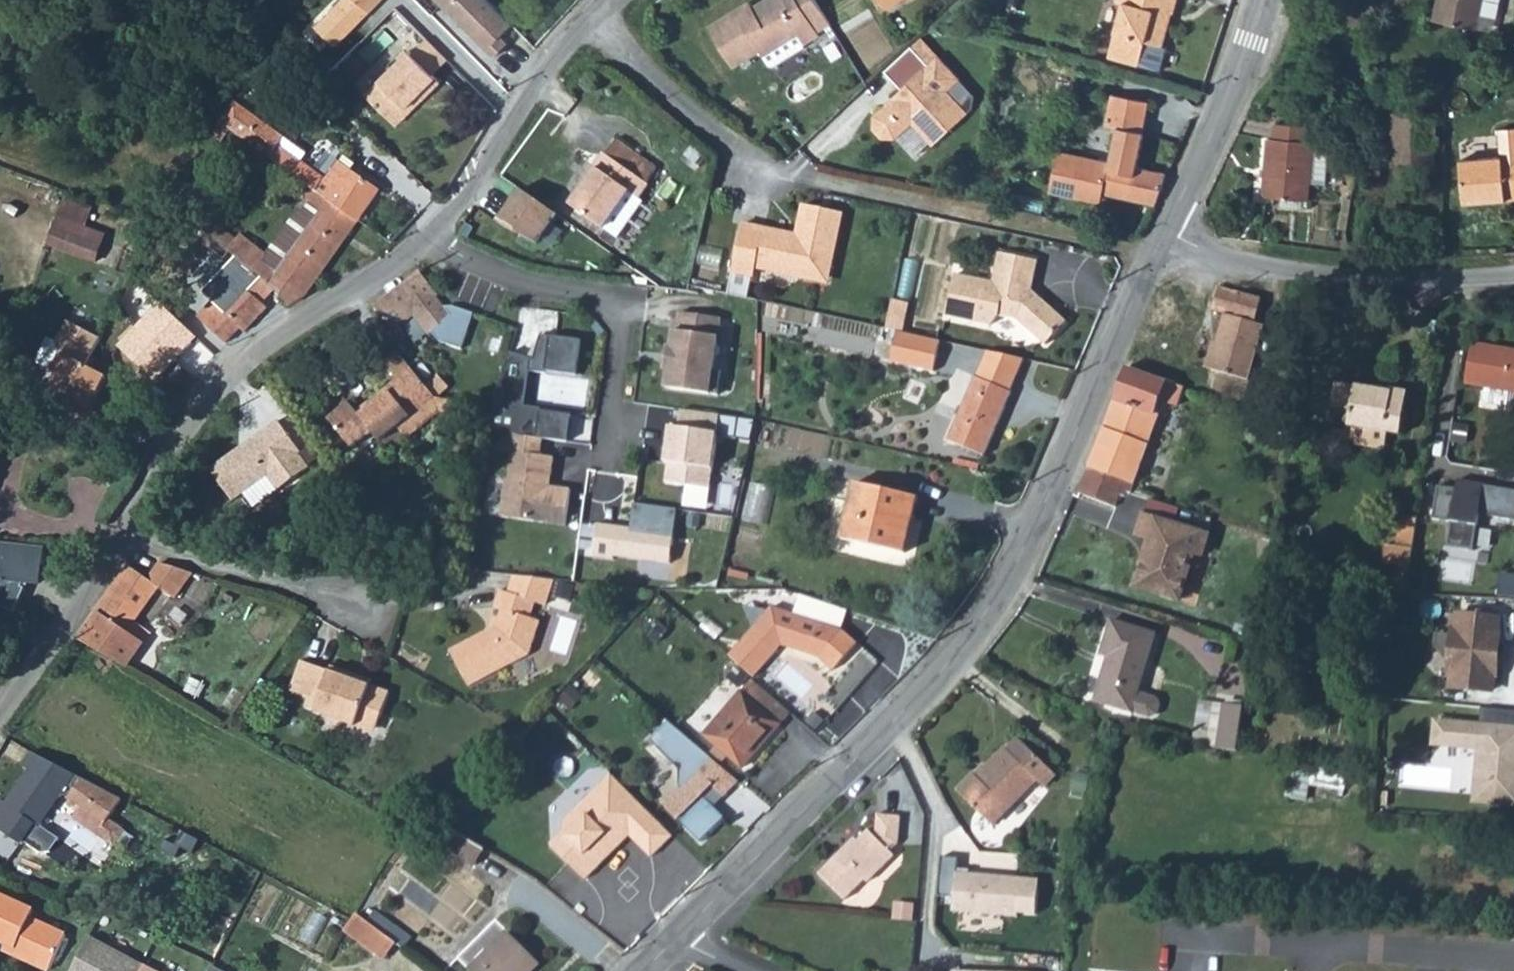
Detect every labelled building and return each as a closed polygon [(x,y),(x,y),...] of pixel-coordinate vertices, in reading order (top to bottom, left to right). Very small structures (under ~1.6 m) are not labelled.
[(318,28),(337,47),(384,0),(345,0),(318,28)] [(499,61),(512,47),(505,40),(516,29),(487,0),(437,0),(499,61)] [(711,27),(735,65),(761,48),(765,55),(799,34),(805,43),(833,25),(817,0),(764,0),(762,1),(764,4),(756,9),(752,2),(711,27)] [(886,9),(901,0),(881,0),(886,9)] [(1116,2),(1128,5),(1114,58),(1165,72),(1171,51),(1163,48),(1173,13),(1175,14),(1179,0),(1117,0),(1116,2)] [(1436,20),(1477,29),(1480,15),(1483,0),(1440,0),(1436,20)] [(1480,15),(1496,18),(1500,0),(1483,0),(1480,15)] [(1480,15),(1477,29),(1492,32),(1496,18),(1480,15)] [(409,51),(367,94),(393,120),(419,94),(425,99),(441,83),(434,75),(448,60),(428,40),(413,54),(409,51)] [(926,66),(909,47),(909,48),(882,72),(899,91),(888,101),(891,104),(886,108),(881,108),(871,117),(871,130),(880,140),(893,140),(902,131),(903,125),(907,121),(910,124),(931,147),(966,114),(945,92),(957,80),(935,57),(926,66)] [(267,68),(271,73),(289,55),(284,51),(267,68)] [(1079,84),(1077,98),(1090,100),(1092,87),(1079,84)] [(1050,191),(1093,200),(1095,191),(1104,193),(1156,204),(1167,173),(1138,167),(1145,133),(1143,132),(1150,102),(1113,93),(1106,126),(1118,128),(1111,162),(1058,152),(1050,191)] [(419,94),(393,120),(398,126),(425,99),(419,94)] [(230,130),(269,157),(310,187),(320,194),(356,219),(377,190),(353,172),(359,164),(345,156),(327,183),(324,181),(325,179),(303,164),(310,155),(237,104),(220,124),(230,130)] [(220,124),(205,146),(216,153),(230,130),(220,124)] [(1312,182),(1326,183),(1330,146),(1316,144),(1316,142),(1311,141),(1312,126),(1278,124),(1277,138),(1270,138),(1265,197),(1311,200),(1312,182)] [(1467,202),(1489,200),(1488,196),(1495,196),(1499,199),(1513,197),(1513,125),(1501,126),(1504,154),(1462,158),(1467,202)] [(617,140),(607,155),(633,174),(645,160),(634,152),(617,140)] [(591,182),(587,180),(570,205),(618,238),(643,202),(639,199),(651,184),(649,182),(658,169),(645,160),(633,174),(607,155),(605,154),(596,168),(599,171),(591,182)] [(596,168),(587,180),(591,182),(599,171),(596,168)] [(310,187),(301,198),(307,203),(311,206),(320,194),(310,187)] [(559,215),(522,190),(500,224),(538,245),(559,215)] [(1095,191),(1093,200),(1102,202),(1104,193),(1095,191)] [(241,236),(229,252),(231,253),(255,271),(274,291),(290,307),(308,296),(358,221),(356,219),(320,194),(311,206),(307,203),(267,256),(241,236)] [(65,201),(58,218),(86,228),(93,211),(65,201)] [(744,224),(734,271),(755,276),(757,267),(815,279),(831,269),(843,213),(805,205),(798,236),(791,240),(786,233),(744,224)] [(58,218),(52,237),(80,247),(77,255),(96,262),(105,236),(86,228),(58,218)] [(52,237),(49,245),(77,255),(80,247),(52,237)] [(229,252),(217,243),(212,250),(225,260),(231,253),(229,252)] [(995,286),(957,277),(948,319),(992,328),(1003,321),(1021,325),(1051,349),(1070,324),(1033,295),(1040,265),(1002,257),(995,286)] [(274,291),(255,271),(243,284),(234,276),(227,284),(219,278),(203,295),(211,302),(198,318),(226,343),(240,327),(246,332),(267,308),(263,303),(274,291)] [(438,296),(419,274),(375,309),(394,332),(414,316),(430,335),(433,333),(440,342),(462,351),(478,313),(453,303),(447,310),(437,297),(438,296)] [(1225,313),(1210,367),(1248,380),(1265,324),(1257,322),(1263,300),(1220,289),(1214,309),(1225,313)] [(1140,329),(1127,368),(1161,380),(1171,354),(1185,315),(1195,322),(1200,307),(1161,292),(1157,291),(1140,329)] [(894,298),(891,313),(906,316),(909,302),(894,298)] [(906,316),(891,313),(888,328),(899,330),(902,331),(906,316)] [(720,319),(679,314),(669,389),(718,395),(721,373),(714,372),(720,319)] [(899,330),(892,362),(935,373),(943,341),(902,331),(899,330)] [(581,341),(540,335),(534,362),(510,355),(501,385),(491,433),(514,436),(543,440),(568,443),(571,416),(526,408),(529,372),(544,376),(546,372),(576,377),(581,341)] [(1473,343),(1465,385),(1484,388),(1482,399),(1485,403),(1513,408),(1513,351),(1473,343)] [(987,351),(949,439),(984,455),(1024,360),(987,351)] [(385,364),(398,381),(412,370),(398,352),(385,364)] [(36,404),(66,418),(73,404),(90,412),(96,399),(106,378),(58,356),(50,374),(57,377),(52,388),(41,392),(36,404)] [(1080,494),(1089,497),(1115,507),(1120,495),(1125,496),(1127,492),(1130,493),(1140,467),(1162,402),(1177,407),(1184,387),(1161,380),(1127,368),(1115,402),(1080,494)] [(427,388),(412,370),(398,381),(358,413),(349,402),(329,419),(354,449),(374,433),(381,443),(402,426),(436,399),(427,388)] [(436,399),(447,389),(438,379),(427,388),(436,399)] [(1353,412),(1351,425),(1351,426),(1355,427),(1353,439),(1358,444),(1382,448),(1388,444),(1390,432),(1403,434),(1409,393),(1393,390),(1393,393),(1377,391),(1378,388),(1357,385),(1357,387),(1338,384),(1334,409),(1353,412)] [(73,404),(66,418),(94,431),(101,416),(94,413),(100,400),(96,399),(90,412),(73,404)] [(436,399),(402,426),(411,436),(440,413),(467,419),(470,405),(436,399)] [(722,415),(680,410),(678,428),(670,427),(665,464),(670,464),(667,484),(713,490),(722,415)] [(309,450),(284,420),(269,432),(272,436),(253,452),(250,448),(220,473),(244,503),(277,476),(288,489),(318,465),(307,451),(309,450)] [(272,436),(269,432),(250,448),(253,452),(272,436)] [(374,433),(354,449),(371,470),(391,454),(381,443),(374,433)] [(543,440),(514,436),(510,481),(505,480),(500,517),(566,526),(569,491),(549,487),(553,459),(540,457),(543,440)] [(744,516),(769,522),(777,485),(752,479),(744,516)] [(1460,480),(1459,489),(1441,486),(1435,518),(1454,521),(1450,545),(1475,550),(1481,514),(1513,520),(1513,491),(1485,486),(1485,485),(1460,480)] [(857,483),(845,539),(900,552),(907,520),(913,521),(918,497),(857,483)] [(846,520),(847,499),(834,499),(833,520),(846,520)] [(631,530),(598,526),(593,558),(613,561),(614,557),(671,565),(678,510),(635,505),(631,530)] [(1388,544),(1385,565),(1395,566),(1391,592),(1406,594),(1418,518),(1403,515),(1398,546),(1388,544)] [(1208,536),(1144,517),(1138,536),(1154,541),(1148,562),(1144,561),(1136,588),(1180,601),(1188,574),(1186,573),(1192,553),(1202,556),(1208,536)] [(907,520),(900,552),(906,553),(913,521),(907,520)] [(673,563),(687,566),(693,539),(679,536),(673,563)] [(14,615),(24,591),(21,589),(23,584),(37,586),(39,567),(42,568),(44,549),(0,544),(0,609),(14,615)] [(100,615),(83,640),(127,666),(143,644),(126,633),(132,624),(158,586),(175,597),(191,573),(160,562),(149,579),(131,566),(98,613),(100,615)] [(1499,596),(1510,597),(1512,575),(1501,574),(1499,596)] [(517,577),(512,594),(537,603),(547,606),(555,581),(517,577)] [(784,589),(781,605),(796,608),(799,592),(784,589)] [(498,626),(490,630),(450,649),(468,685),(529,655),(540,624),(531,620),(537,603),(512,594),(502,591),(496,607),(505,610),(502,617),(498,626)] [(731,657),(755,678),(783,646),(832,662),(857,634),(843,629),(848,612),(801,598),(796,615),(773,608),(731,657)] [(1454,634),(1451,667),(1457,668),(1455,688),(1491,692),(1493,671),(1498,672),(1501,638),(1496,638),(1498,617),(1462,614),(1460,634),(1454,634)] [(496,615),(490,630),(498,626),(502,617),(496,615)] [(1106,664),(1095,702),(1132,713),(1151,718),(1157,716),(1160,705),(1158,698),(1138,693),(1155,634),(1113,621),(1103,656),(1112,659),(1110,665),(1106,664)] [(132,624),(126,633),(143,644),(149,635),(132,624)] [(330,672),(301,662),(291,692),(311,699),(307,708),(316,712),(316,714),(327,717),(329,724),(337,726),(345,723),(368,731),(378,727),(390,692),(372,686),(356,680),(357,674),(332,666),(330,672)] [(357,674),(356,680),(372,686),(373,679),(357,674)] [(753,681),(705,736),(743,768),(791,713),(753,681)] [(1200,703),(1193,743),(1205,745),(1211,704),(1200,703)] [(1211,704),(1205,745),(1236,751),(1243,706),(1211,704)] [(1480,748),(1476,784),(1491,786),(1489,803),(1513,805),(1513,711),(1484,708),(1482,723),(1436,719),(1434,743),(1480,748)] [(668,720),(649,740),(678,768),(679,786),(662,802),(701,841),(724,817),(703,795),(713,784),(724,795),(738,780),(668,720)] [(973,774),(957,790),(992,824),(1036,779),(1044,786),(1056,774),(1019,738),(1006,751),(1002,747),(984,767),(986,769),(978,779),(973,774)] [(1,800),(0,802),(0,830),(26,847),(30,843),(41,851),(49,850),(55,842),(54,833),(43,825),(64,794),(81,806),(73,819),(114,844),(123,830),(108,821),(124,800),(34,753),(24,767),(30,771),(13,796),(7,804),(1,800)] [(673,834),(611,773),(600,784),(606,789),(580,814),(570,814),(562,823),(562,834),(551,844),(586,879),(599,866),(595,862),(626,830),(630,834),(652,856),(673,834)] [(606,789),(600,784),(570,814),(580,814),(606,789)] [(7,792),(1,800),(7,804),(13,796),(7,792)] [(848,845),(817,876),(844,902),(864,881),(866,884),(893,857),(889,853),(896,845),(899,818),(876,816),(874,835),(872,837),(867,832),(856,843),(851,848),(848,845)] [(485,849),(439,822),(433,832),(443,837),(438,846),(474,868),(485,849)] [(595,862),(599,866),(630,834),(626,830),(595,862)] [(856,843),(853,840),(848,845),(851,848),(856,843)] [(1038,919),(1041,878),(955,870),(957,858),(941,856),(937,893),(955,896),(954,912),(1038,919)] [(253,867),(245,883),(254,887),(262,872),(253,867)] [(7,945),(16,948),(13,955),(48,970),(50,970),(67,935),(32,918),(34,911),(0,895),(0,941),(7,945)] [(375,912),(367,922),(384,934),(391,925),(375,912)] [(353,920),(345,931),(383,960),(396,944),(384,934),(367,922),(356,914),(353,920)] [(391,925),(384,934),(396,944),(403,949),(410,940),(391,925)] [(469,970),(530,970),(538,962),(508,932),(469,970)] [(91,935),(73,970),(140,970),(144,963),(91,935)] [(7,945),(4,951),(13,955),(16,948),(7,945)] [(144,963),(140,970),(160,970),(144,963)]
